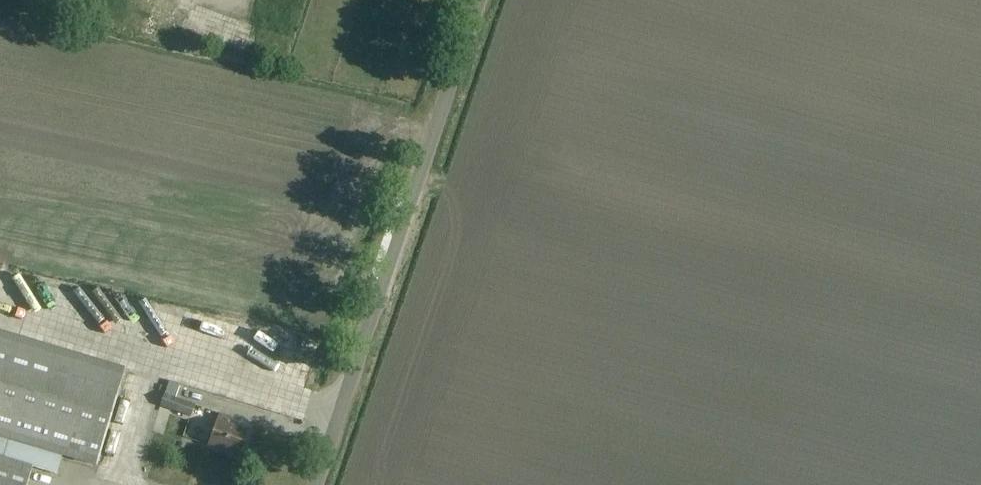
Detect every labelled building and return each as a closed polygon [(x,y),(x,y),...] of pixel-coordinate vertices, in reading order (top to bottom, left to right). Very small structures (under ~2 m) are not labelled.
[(33,469),(50,474),(56,455),(97,467),(125,371),(0,333),(0,484),(28,484),(33,469)] [(190,416),(194,405),(163,394),(159,406),(190,416)] [(239,458),(248,432),(230,426),(233,420),(220,415),(208,447),(239,458)]
